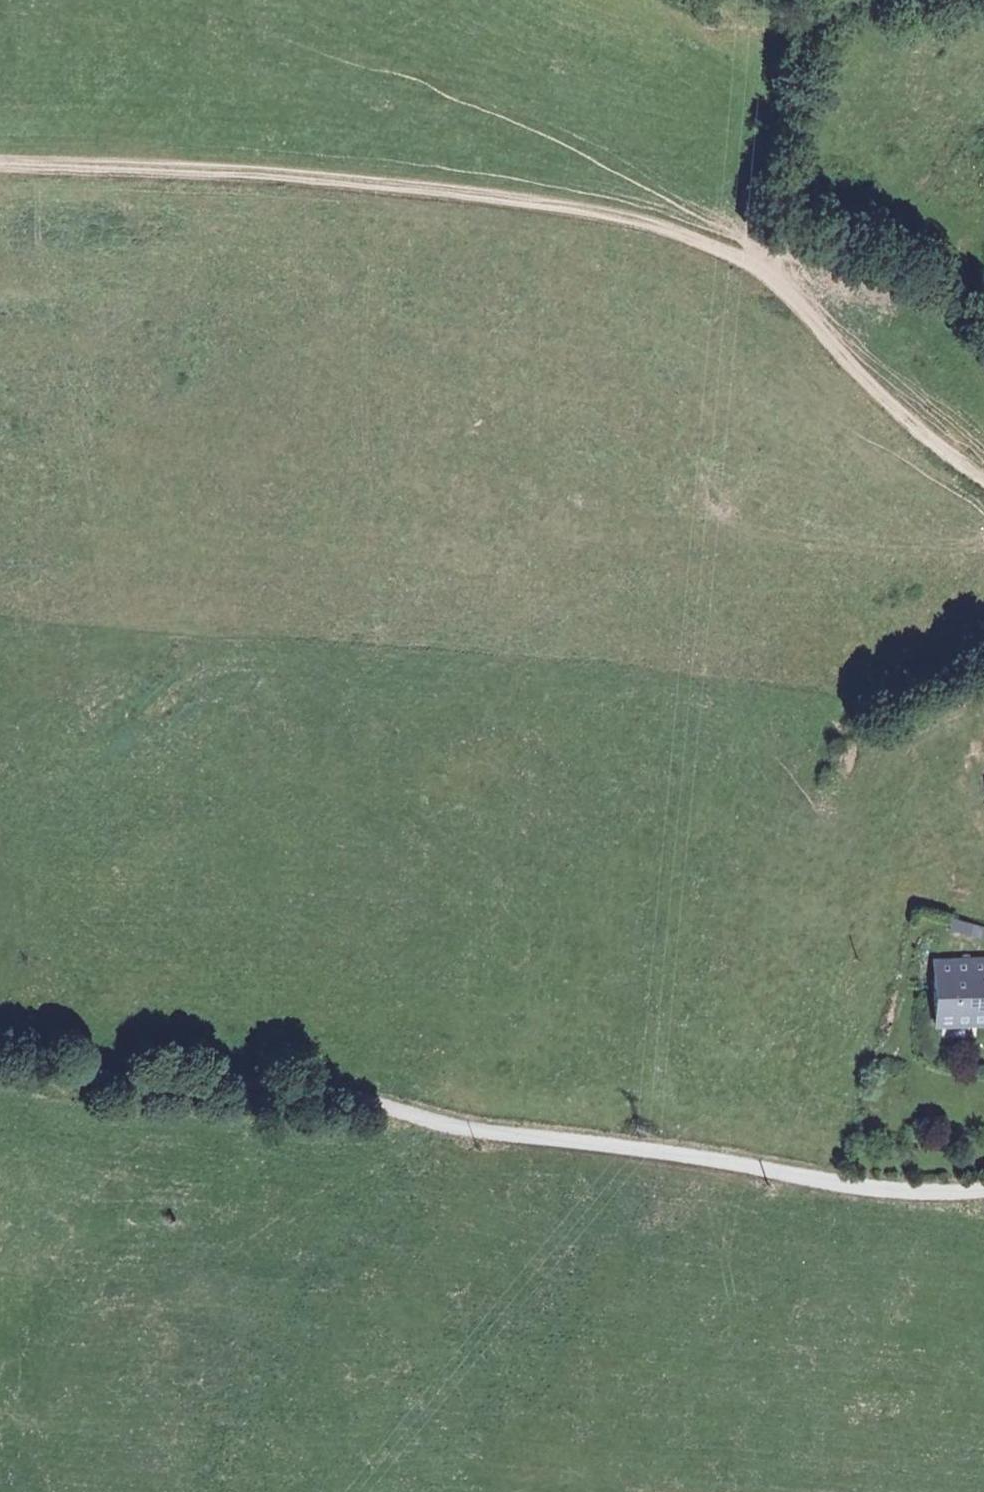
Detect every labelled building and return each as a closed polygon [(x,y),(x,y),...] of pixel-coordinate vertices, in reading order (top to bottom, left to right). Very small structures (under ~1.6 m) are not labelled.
[(948,930),(983,941),(983,937),(983,928),(952,918),(948,930)] [(937,965),(939,1029),(983,1026),(983,963),(937,965)]
